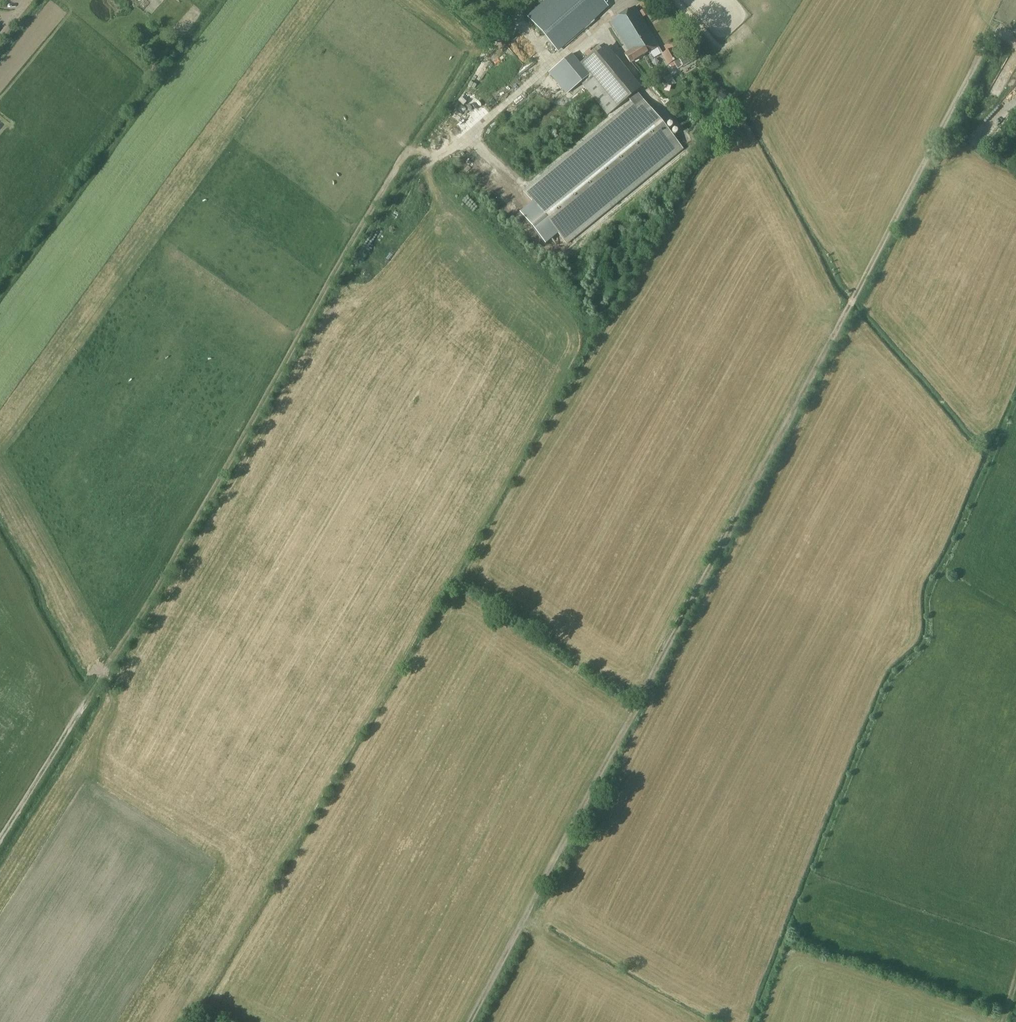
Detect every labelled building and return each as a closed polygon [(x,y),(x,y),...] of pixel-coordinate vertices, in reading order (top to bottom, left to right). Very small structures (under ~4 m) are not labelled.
[(528,16),(559,52),(595,21),(593,19),(608,6),(602,0),(546,0),(528,16)] [(631,62),(658,46),(635,7),(611,22),(631,53),(627,55),(631,62)] [(632,102),(641,95),(636,89),(639,87),(606,47),(597,54),(595,52),(579,65),(571,55),(548,73),(565,94),(589,74),(615,106),(627,96),(632,102)] [(663,53),(669,64),(678,59),(672,48),(663,53)] [(690,57),(681,62),(683,66),(692,61),(690,57)] [(992,84),(987,91),(993,95),(998,88),(992,84)] [(518,93),(520,100),(530,96),(528,89),(518,93)] [(641,95),(632,102),(526,189),(566,240),(682,146),(641,95)] [(992,113),(989,118),(1000,123),(1002,119),(992,113)] [(400,223),(404,216),(396,212),(392,219),(400,223)] [(372,252),(369,257),(381,263),(383,258),(372,252)] [(402,530),(408,516),(401,513),(396,527),(402,530)] [(238,703),(232,718),(240,721),(246,706),(238,703)]
